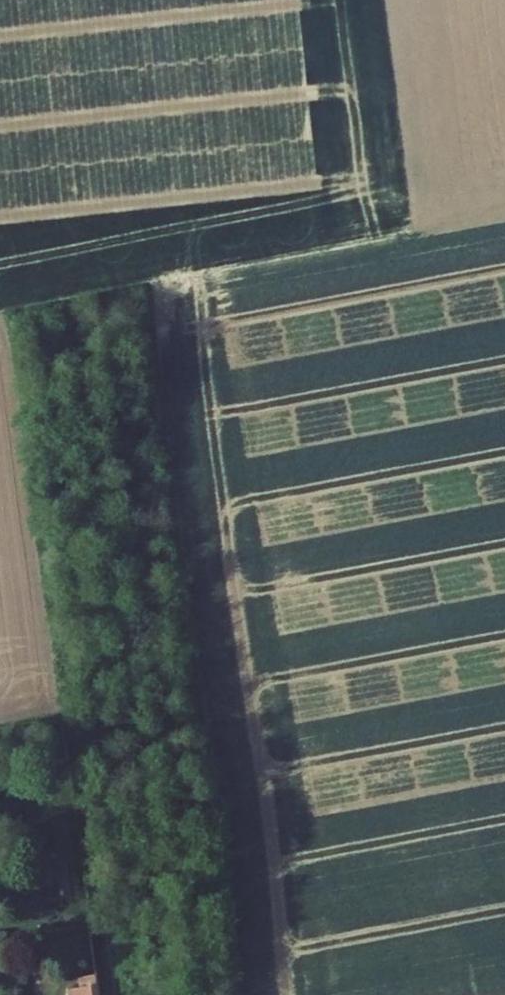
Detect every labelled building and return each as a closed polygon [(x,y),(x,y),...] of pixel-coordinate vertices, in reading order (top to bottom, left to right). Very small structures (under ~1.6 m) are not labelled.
[(80,924),(85,978),(95,976),(94,968),(103,967),(104,976),(109,974),(101,922),(80,924)] [(109,974),(104,976),(103,967),(94,968),(95,976),(85,978),(26,985),(27,994),(111,994),(109,974)]
